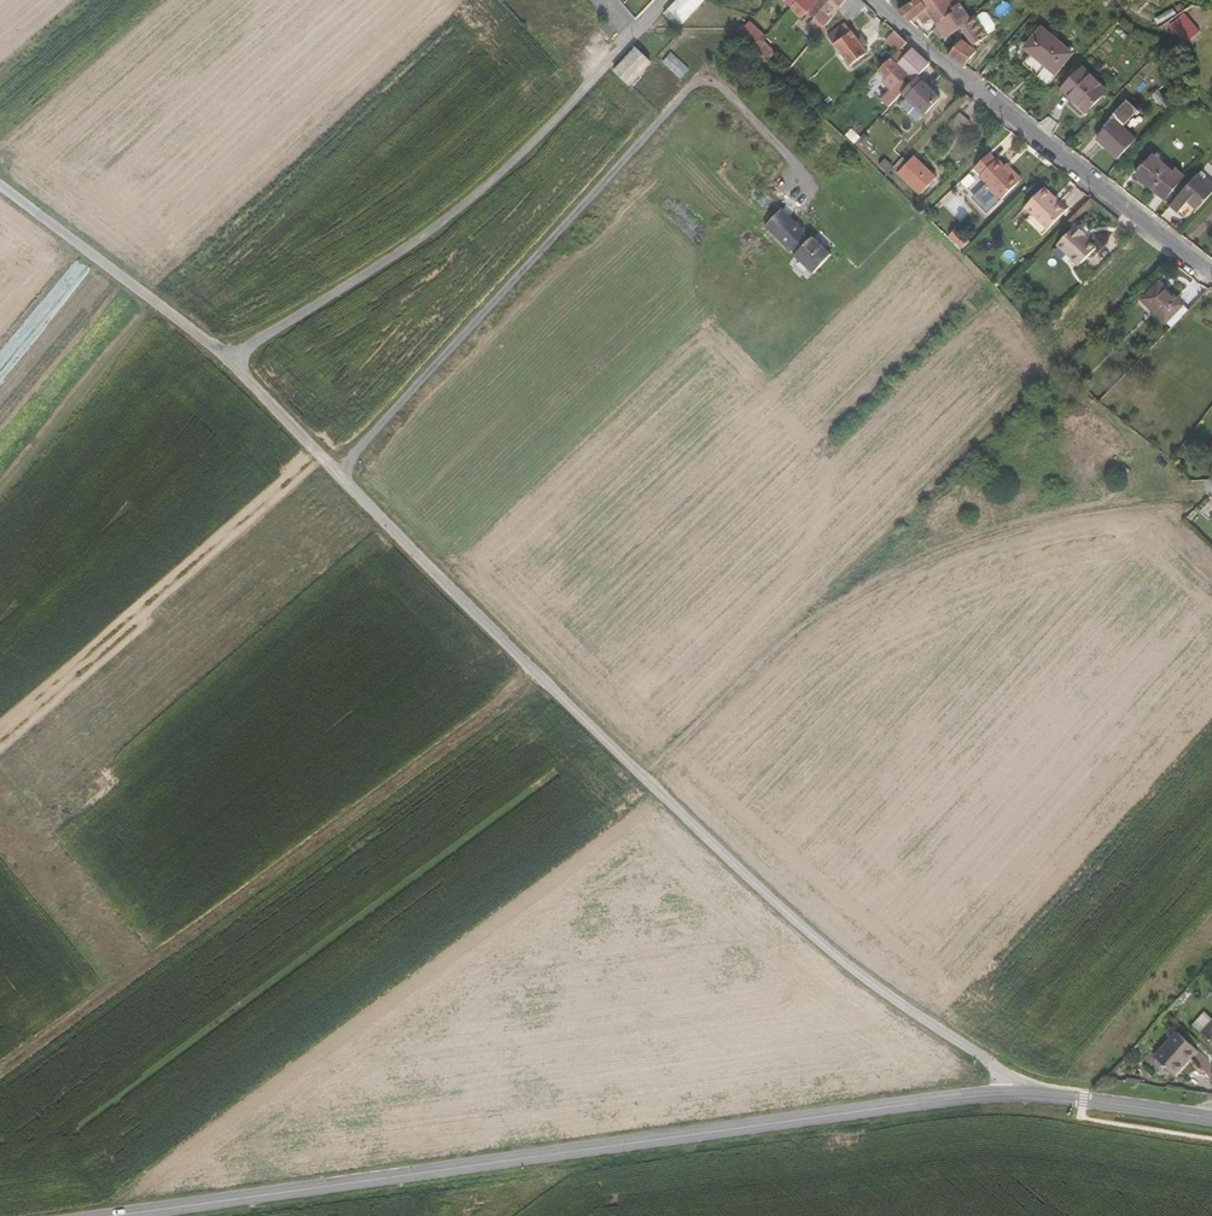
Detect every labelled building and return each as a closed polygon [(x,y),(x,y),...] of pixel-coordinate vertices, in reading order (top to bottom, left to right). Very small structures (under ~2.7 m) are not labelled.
[(703,1),(701,0),(679,0),(669,12),(668,13),(679,24),(680,24),(703,1)] [(809,13),(820,0),(796,0),(797,1),(808,11),(809,13)] [(809,13),(825,27),(838,12),(848,0),(820,0),(809,13)] [(867,5),(862,0),(848,0),(838,12),(848,20),(853,15),(856,17),(867,5)] [(937,24),(955,12),(954,8),(961,3),(962,1),(961,0),(913,0),(899,11),(902,13),(911,22),(918,16),(923,22),(932,17),(933,18),(937,24)] [(808,11),(797,1),(795,4),(790,9),(801,19),(808,11)] [(977,18),(974,15),(971,17),(961,3),(954,8),(955,12),(937,24),(934,31),(941,40),(961,26),(975,45),(989,35),(987,32),(977,18)] [(977,18),(987,32),(994,27),(995,23),(988,14),(984,13),(977,18)] [(1185,15),(1171,27),(1186,43),(1199,31),(1185,15)] [(742,33),(741,34),(749,41),(754,47),(763,38),(765,36),(751,24),(742,33)] [(833,43),(850,65),(868,53),(865,48),(868,45),(862,35),(858,38),(852,32),(851,32),(844,24),(828,35),(833,43)] [(1042,28),(1026,48),(1055,73),(1056,73),(1072,54),(1042,28)] [(891,45),(898,51),(907,43),(898,34),(896,32),(892,37),(895,41),(891,45)] [(775,52),(763,38),(754,47),(758,50),(767,59),(775,52)] [(962,40),(949,56),(954,59),(965,66),(977,51),(962,40)] [(652,63),(635,47),(617,67),(614,71),(631,87),(652,63)] [(913,48),(905,57),(903,60),(899,64),(902,68),(900,69),(907,76),(913,82),(930,64),(916,51),(913,48)] [(905,57),(898,51),(896,53),(903,60),(905,57)] [(791,69),(775,52),(767,59),(784,77),(791,69)] [(664,62),(683,76),(690,67),(671,53),(664,62)] [(892,91),(907,76),(900,69),(902,68),(899,64),(903,60),(896,53),(878,71),(886,79),(884,82),(892,91)] [(993,71),(988,66),(980,75),(985,79),(993,71)] [(1083,68),(1062,89),(1086,113),(1107,92),(1083,68)] [(903,93),(925,114),(941,98),(919,77),(903,93)] [(1115,120),(1098,139),(1118,158),(1136,140),(1123,127),(1135,114),(1124,103),(1112,117),(1115,120)] [(970,123),(960,114),(950,126),(959,135),(970,123)] [(993,151),(977,166),(984,173),(983,174),(1005,197),(1023,179),(1008,164),(1001,157),(999,158),(993,151)] [(1154,156),(1138,175),(1137,176),(1165,199),(1184,176),(1176,170),(1173,172),(1154,156)] [(909,162),(903,157),(893,168),(921,194),(928,188),(931,190),(937,183),(935,180),(937,179),(914,158),(909,162)] [(1025,177),(1010,162),(1008,164),(1023,179),(1025,177)] [(1197,210),(1211,194),(1211,186),(1199,174),(1171,206),(1184,217),(1193,207),(1197,210)] [(990,213),(1002,198),(984,184),(973,199),(990,213)] [(1068,210),(1058,200),(1053,196),(1055,194),(1047,185),(1027,205),(1050,228),(1068,210)] [(764,223),(777,236),(794,218),(781,206),(764,223)] [(811,271),(830,253),(811,235),(809,237),(802,230),(804,228),(794,218),(777,236),(787,245),(788,245),(795,251),(793,253),(811,271)] [(1059,245),(1080,266),(1096,249),(1084,237),(1085,233),(1078,225),(1059,245)] [(955,231),(950,235),(961,248),(966,243),(955,231)] [(1019,276),(1013,283),(1017,286),(1023,279),(1019,276)] [(1143,300),(1171,328),(1188,311),(1160,283),(1143,300)] [(1202,1033),(1211,1022),(1211,1018),(1204,1012),(1193,1025),(1202,1033)] [(1202,1033),(1211,1043),(1211,1022),(1202,1033)] [(1155,1056),(1176,1075),(1198,1051),(1177,1032),(1155,1056)]
